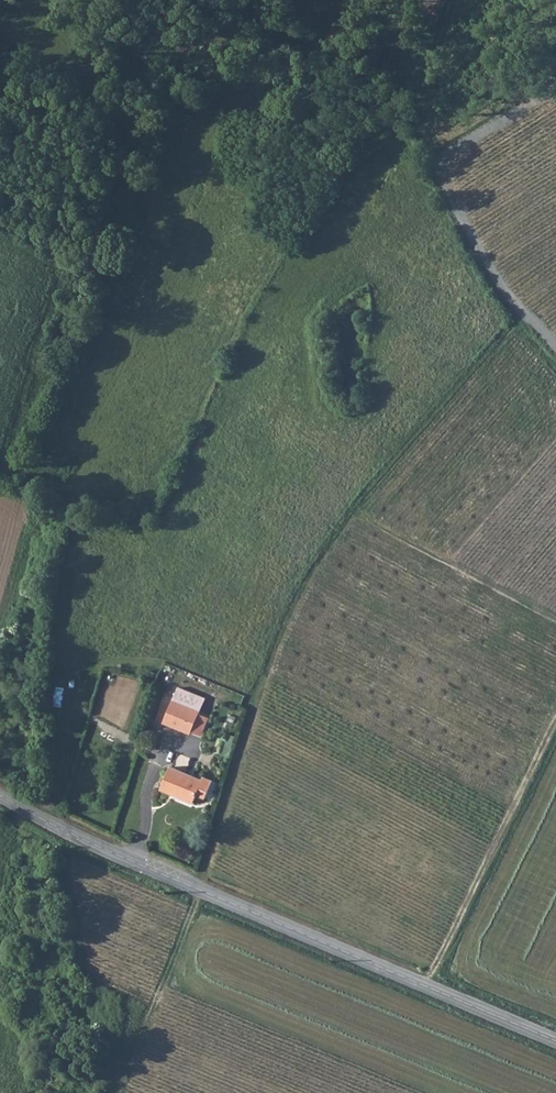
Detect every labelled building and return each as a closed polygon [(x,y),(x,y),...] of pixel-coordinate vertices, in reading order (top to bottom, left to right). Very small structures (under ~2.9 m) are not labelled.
[(108,682),(112,673),(104,670),(101,679),(108,682)] [(208,718),(198,715),(204,703),(178,692),(165,725),(200,739),(208,718)] [(199,800),(207,803),(214,784),(204,780),(202,784),(169,772),(161,796),(195,809),(199,800)]
